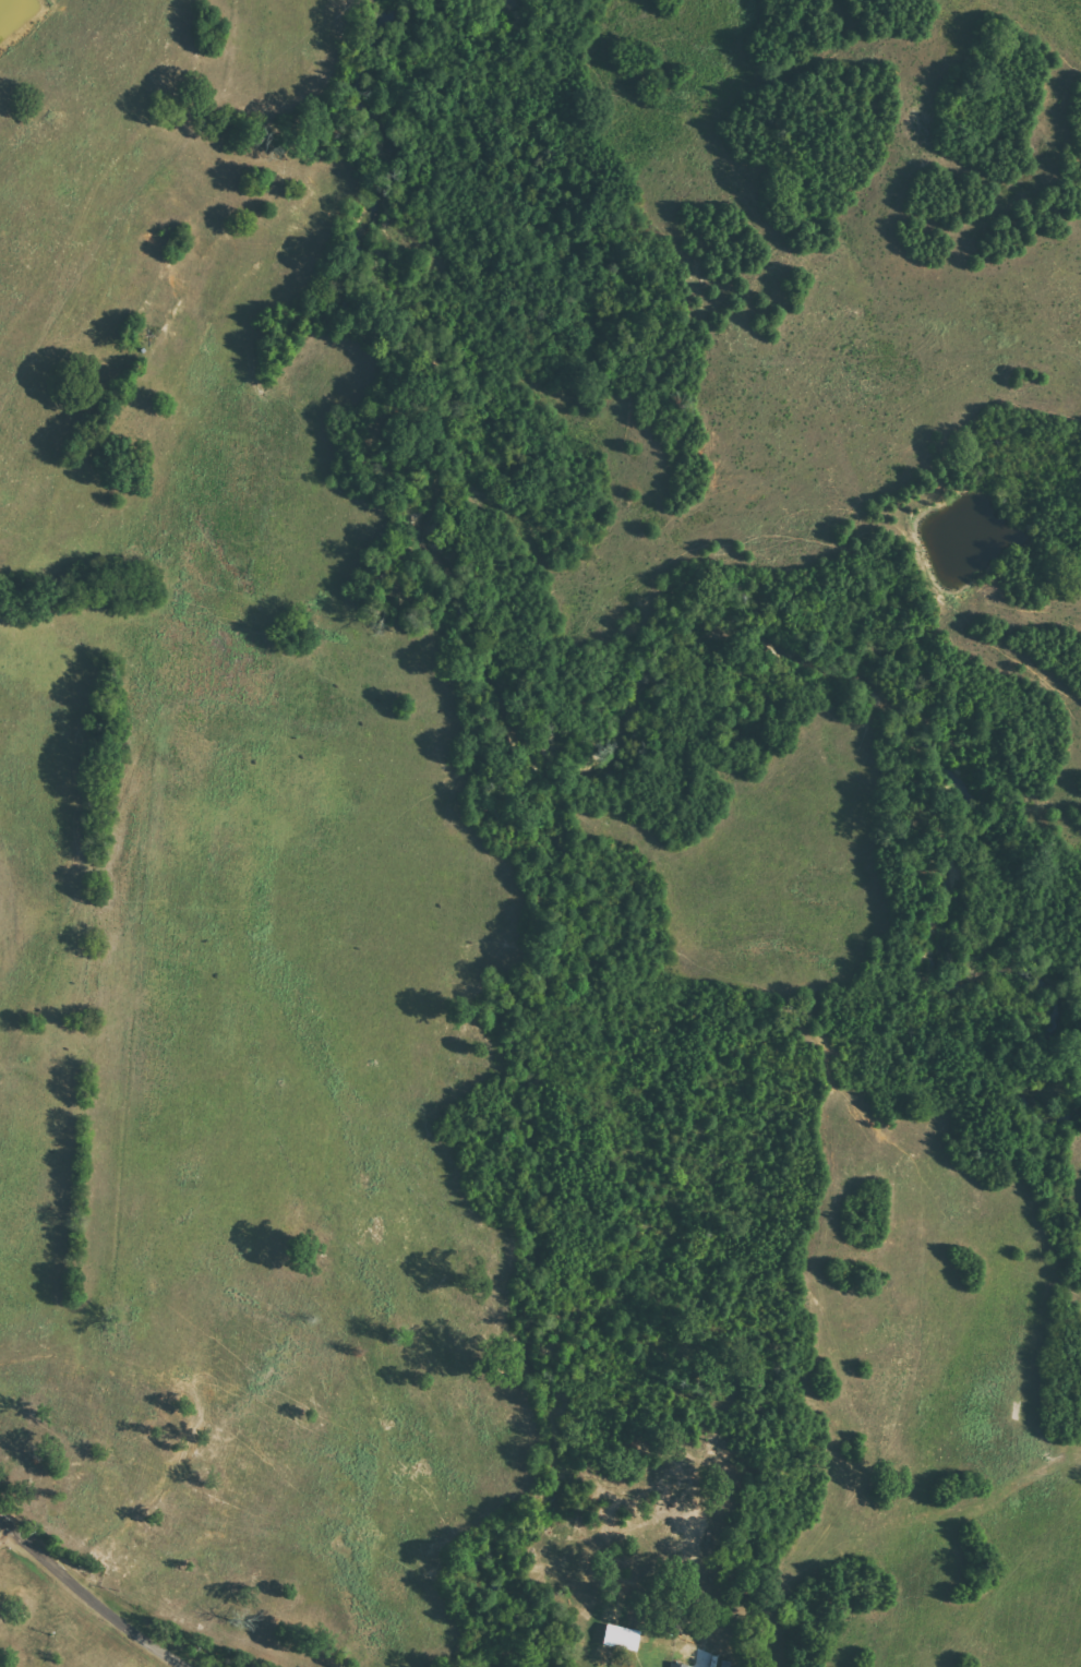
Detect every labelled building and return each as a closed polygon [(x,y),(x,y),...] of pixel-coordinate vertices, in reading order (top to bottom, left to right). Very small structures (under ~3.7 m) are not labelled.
[(605,1645),(640,1650),(643,1629),(608,1624),(605,1645)]
